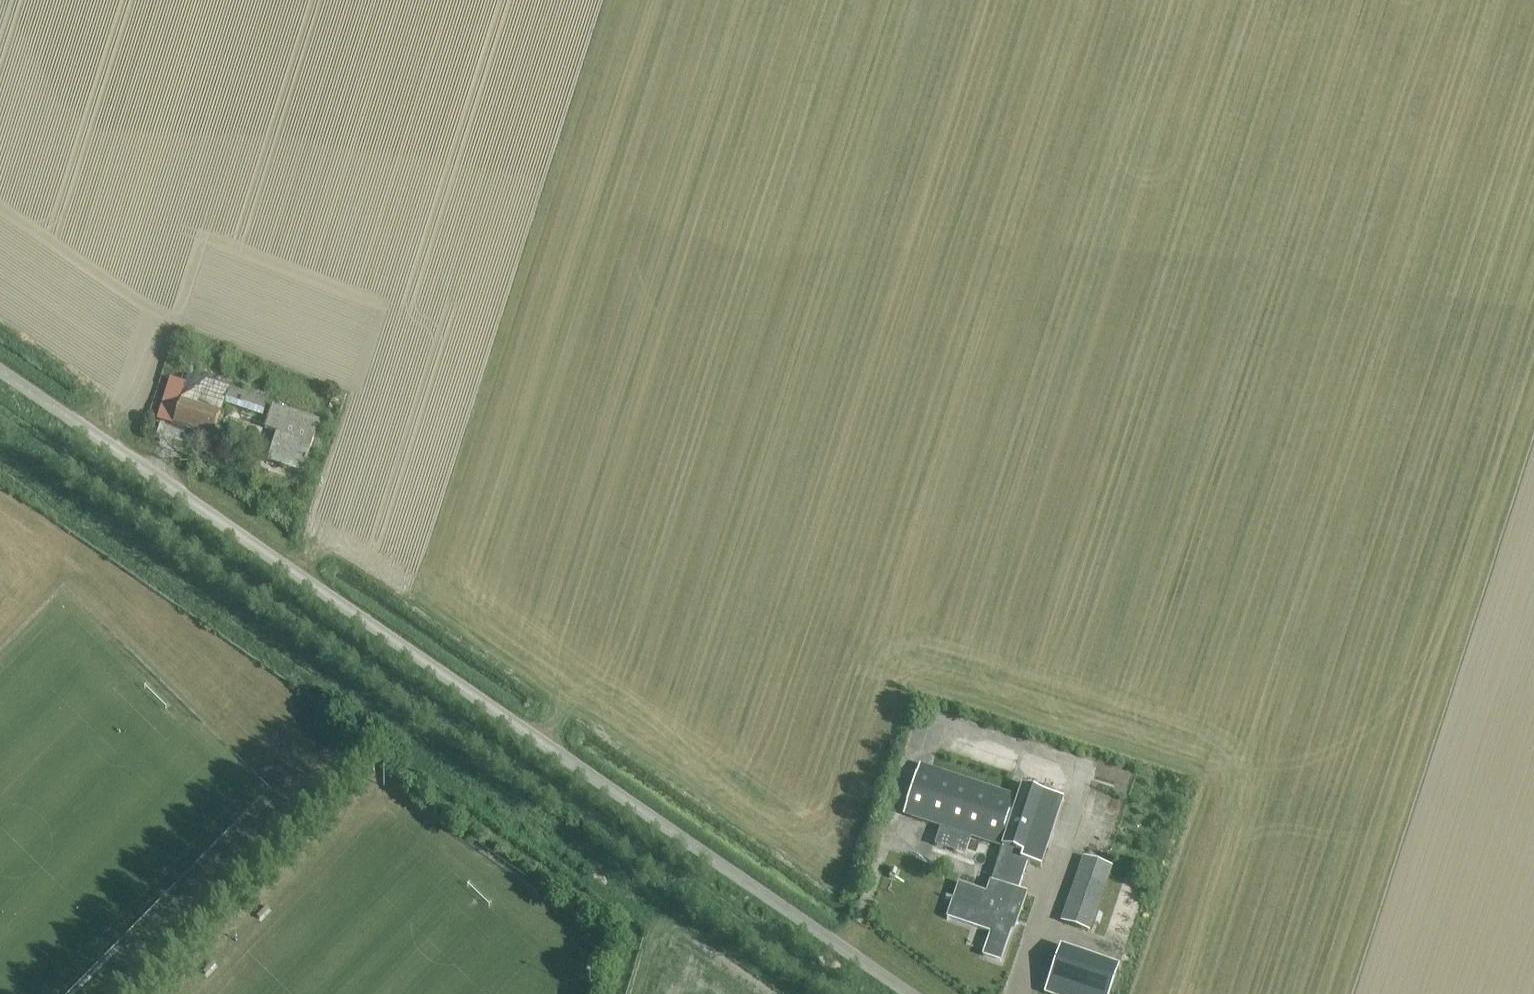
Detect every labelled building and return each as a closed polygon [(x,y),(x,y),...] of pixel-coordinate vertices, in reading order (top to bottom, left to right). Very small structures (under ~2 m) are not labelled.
[(228,389),(227,390),(188,376),(172,424),(211,437),(222,404),(261,418),(267,402),(228,389)] [(281,468),(300,474),(318,423),(272,408),(264,429),(276,433),(269,457),(283,462),(281,468)] [(1040,868),(1063,800),(1022,787),(1019,799),(919,766),(902,816),(1000,848),(980,910),(953,901),(947,919),(990,933),(982,957),(1000,963),(1010,931),(1013,932),(1026,893),(1017,891),(1027,863),(1040,868)] [(1062,923),(1088,932),(1110,869),(1084,860),(1062,923)] [(1117,970),(1060,950),(1044,993),(1109,993),(1117,970)]
